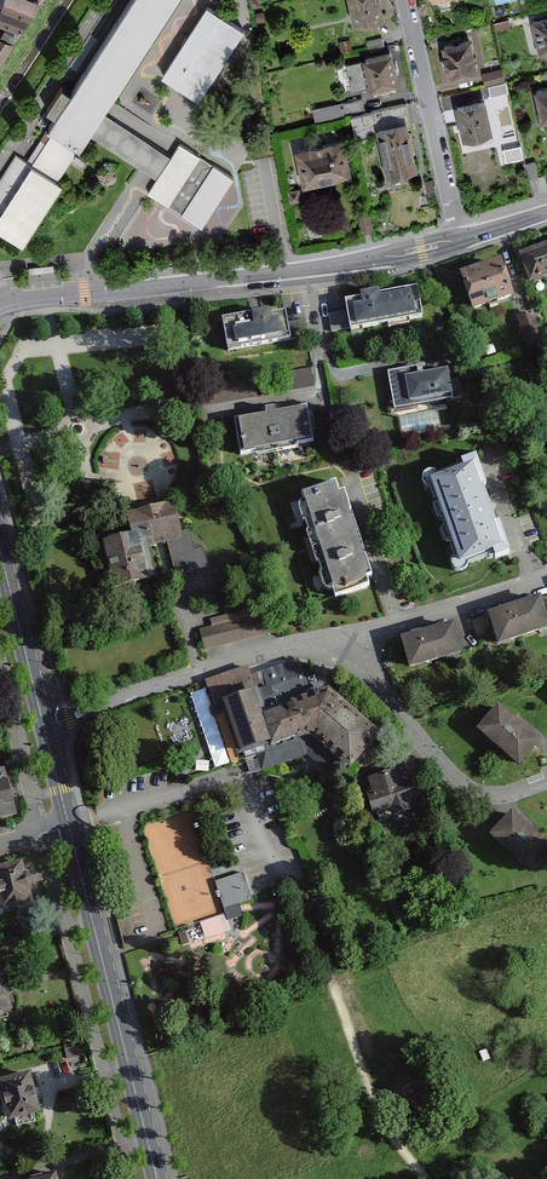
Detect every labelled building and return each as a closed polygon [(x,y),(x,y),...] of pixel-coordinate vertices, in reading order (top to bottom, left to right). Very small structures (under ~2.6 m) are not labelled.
[(34,0),(0,0),(0,9),(26,20),(37,1),(34,0)] [(80,144),(86,134),(101,111),(105,104),(109,98),(172,0),(130,0),(71,92),(61,86),(47,108),(56,114),(49,124),(80,144)] [(354,24),(383,18),(382,16),(379,0),(349,0),(354,24)] [(186,41),(164,75),(198,97),(242,29),(208,7),(186,41)] [(0,10),(0,23),(6,26),(17,30),(20,32),(26,20),(0,9),(0,10)] [(531,20),(537,53),(546,51),(546,17),(531,20)] [(509,23),(508,19),(494,23),(496,31),(510,28),(509,23)] [(0,36),(0,38),(10,42),(17,30),(6,26),(0,36)] [(13,43),(10,42),(0,38),(0,63),(13,43)] [(470,38),(442,44),(450,80),(478,74),(470,38)] [(363,60),(347,64),(347,65),(352,89),(369,85),(370,88),(397,82),(390,52),(369,57),(363,58),(363,60)] [(502,68),(482,72),(483,79),(485,85),(505,81),(502,68)] [(508,94),(506,84),(488,88),(491,98),(508,94)] [(534,90),(541,120),(546,118),(546,86),(534,90)] [(452,108),(450,98),(442,99),(444,110),(452,108)] [(342,99),(314,107),(317,117),(345,109),(342,99)] [(484,100),(456,106),(458,115),(462,137),(491,131),(484,100)] [(376,128),(406,122),(407,129),(411,128),(406,104),(350,116),(355,140),(378,135),(376,128)] [(232,177),(179,143),(171,157),(101,111),(86,134),(156,179),(148,191),(152,194),(201,225),(232,177)] [(407,129),(406,122),(376,128),(378,135),(386,175),(416,169),(407,129)] [(77,148),(80,144),(49,124),(25,162),(56,181),(68,162),(77,148)] [(339,139),(295,149),(303,184),(305,184),(350,174),(343,138),(339,139)] [(522,160),(519,148),(503,152),(506,164),(522,160)] [(25,162),(14,155),(0,177),(0,229),(22,243),(60,184),(56,181),(25,162)] [(535,161),(524,163),(528,179),(539,177),(538,176),(535,161)] [(434,196),(436,195),(433,179),(425,181),(429,197),(434,196)] [(297,189),(287,190),(289,203),(301,201),(302,201),(299,188),(297,189)] [(367,213),(358,215),(361,235),(363,234),(368,233),(373,232),(370,213),(367,213)] [(544,246),(519,255),(529,283),(546,277),(546,253),(544,246)] [(501,261),(460,276),(473,314),(514,299),(501,261)] [(53,264),(29,267),(29,273),(53,270),(53,264)] [(361,299),(346,302),(347,312),(350,329),(421,317),(416,289),(378,296),(377,292),(360,294),(361,299)] [(268,312),(222,319),(224,333),(227,352),(291,342),(291,340),(287,323),(285,313),(279,314),(275,315),(269,316),(268,312)] [(350,329),(347,312),(328,315),(331,332),(350,329)] [(543,344),(532,312),(530,313),(525,315),(518,317),(524,336),(528,349),(543,344)] [(305,320),(287,323),(291,340),(307,338),(305,320)] [(416,367),(388,372),(393,400),(395,408),(452,398),(449,380),(447,370),(441,371),(417,375),(416,367)] [(282,373),(286,393),(315,388),(311,369),(282,373)] [(449,380),(452,398),(453,398),(460,396),(457,379),(449,380)] [(267,415),(235,420),(241,453),(253,451),(256,450),(257,454),(272,451),(278,450),(293,448),(293,444),(302,442),(310,441),(308,427),(305,408),(275,413),(274,408),(266,410),(267,415)] [(464,469),(431,481),(460,562),(493,550),(495,557),(508,553),(497,524),(494,525),(480,487),(484,485),(474,458),(462,463),(464,469)] [(334,483),(302,493),(302,495),(304,499),(300,504),(300,510),(301,513),(303,520),(306,531),(312,548),(316,564),(319,572),(323,587),(324,589),(326,592),(328,593),(330,593),(332,593),(334,599),(368,589),(366,582),(372,580),(343,492),(337,494),(334,483)] [(133,535),(103,542),(105,548),(111,573),(115,588),(155,578),(147,546),(159,543),(182,538),(173,502),(154,507),(146,508),(127,513),(133,535)] [(192,543),(169,548),(175,574),(207,566),(202,547),(194,550),(192,543)] [(546,633),(546,618),(546,617),(541,599),(487,616),(493,634),(498,649),(546,633)] [(212,627),(200,631),(205,649),(277,631),(270,604),(268,605),(238,613),(210,620),(212,627)] [(483,617),(471,620),(477,639),(489,635),(483,617)] [(409,672),(463,657),(461,651),(454,625),(400,640),(403,651),(409,672)] [(302,758),(307,756),(340,786),(346,779),(381,738),(327,692),(319,695),(316,691),(307,685),(298,660),(250,676),(247,667),(204,682),(214,709),(210,709),(210,714),(213,720),(216,718),(222,716),(238,759),(244,757),(247,767),(248,769),(249,771),(254,774),(261,772),(263,771),(302,758)] [(513,722),(498,708),(476,733),(519,771),(541,746),(513,722)] [(372,792),(367,794),(373,814),(390,809),(392,815),(411,809),(409,802),(417,799),(411,780),(402,782),(398,768),(367,778),(372,792)] [(15,815),(3,770),(0,771),(0,819),(15,815)] [(531,877),(546,859),(546,848),(545,846),(543,844),(511,815),(506,821),(489,839),(531,877)] [(0,869),(0,911),(1,914),(34,905),(31,892),(34,886),(33,883),(32,880),(26,876),(22,863),(0,869)] [(217,880),(215,881),(225,914),(227,919),(242,915),(238,902),(252,898),(244,872),(217,880)] [(0,972),(0,1021),(7,1019),(5,1013),(12,1011),(6,989),(1,972),(0,972)] [(66,1059),(81,1056),(80,1047),(65,1049),(66,1059)] [(0,1082),(0,1092),(8,1125),(41,1116),(30,1074),(0,1082)]
